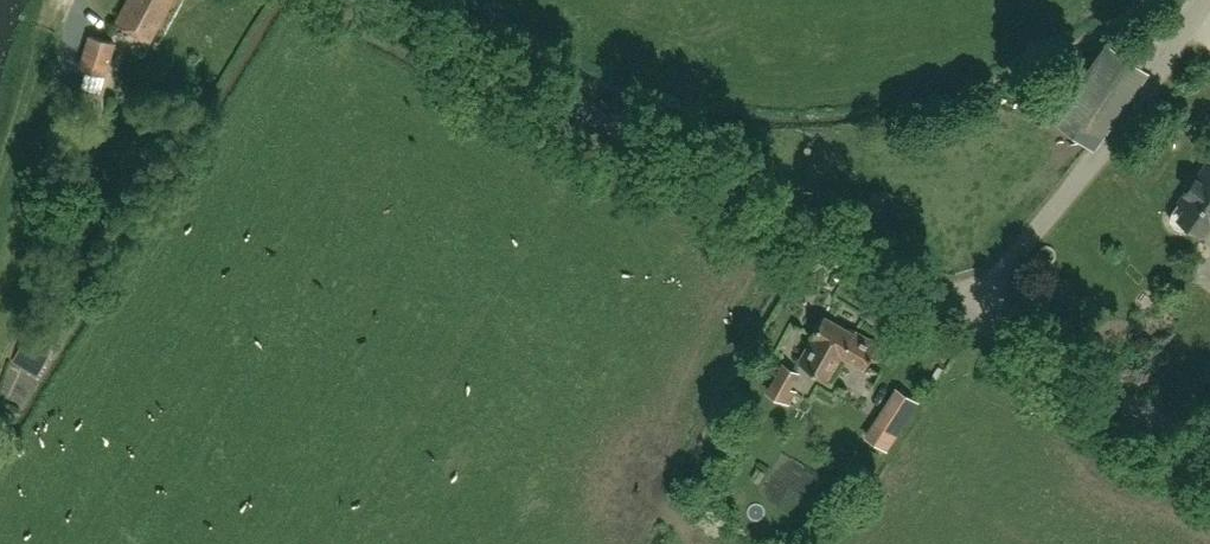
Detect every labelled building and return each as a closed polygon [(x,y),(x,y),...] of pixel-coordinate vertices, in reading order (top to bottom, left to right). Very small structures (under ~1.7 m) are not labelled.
[(147,41),(170,0),(126,0),(113,22),(147,41)] [(89,35),(79,68),(107,76),(116,43),(89,35)] [(1114,37),(1061,106),(1100,136),(1154,67),(1114,37)] [(1190,226),(1206,238),(1209,232),(1209,169),(1206,166),(1172,214),(1171,215),(1170,217),(1170,219),(1170,221),(1171,223),(1171,225),(1172,227),(1174,228),(1175,229),(1177,230),(1179,230),(1181,231),(1183,230),(1185,230),(1187,229),(1188,228),(1190,226)] [(842,359),(863,371),(878,345),(855,332),(854,334),(824,319),(798,364),(829,381),(842,359)] [(24,342),(14,359),(38,373),(48,356),(24,342)] [(1100,362),(1112,367),(1115,360),(1103,355),(1100,362)] [(798,392),(792,389),(800,373),(782,363),(766,391),(790,405),(798,392)] [(896,434),(874,420),(864,435),(886,450),(896,434)] [(796,512),(818,479),(790,461),(768,494),(796,512)]
